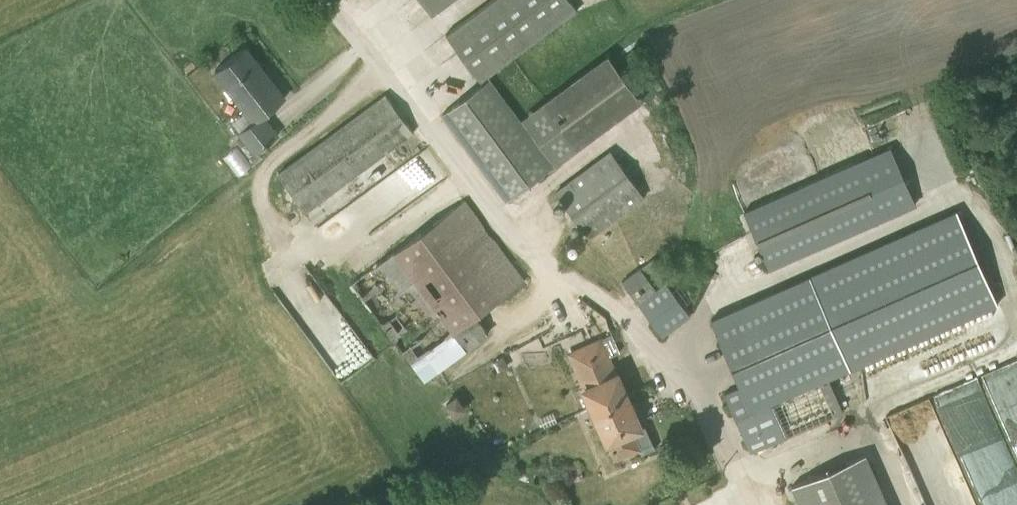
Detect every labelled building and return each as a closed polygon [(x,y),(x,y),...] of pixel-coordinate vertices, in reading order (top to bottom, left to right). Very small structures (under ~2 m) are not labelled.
[(577,5),(573,0),(482,0),(447,25),(481,74),(488,69),(577,5)] [(507,193),(642,92),(605,44),(518,109),(488,69),(481,74),(441,104),(507,193)] [(265,117),(283,103),(244,49),(212,72),(242,112),(228,122),(252,155),(278,136),(265,117)] [(277,167),(304,204),(414,123),(387,86),(277,167)] [(585,233),(648,191),(614,140),(551,182),(585,233)] [(880,218),(915,203),(890,145),(853,161),(852,160),(742,208),(769,269),(881,220),(880,218)] [(475,314),(524,279),(463,198),(353,283),(425,379),(488,332),(475,314)] [(827,377),(997,302),(956,210),(710,319),(740,385),(724,392),(750,451),(842,411),(839,404),(850,399),(841,380),(831,385),(827,377)] [(662,333),(689,313),(666,282),(655,289),(644,273),(657,263),(653,256),(622,280),(662,333)] [(319,333),(313,337),(328,359),(360,337),(339,307),(313,325),(319,333)] [(565,353),(589,408),(625,392),(616,372),(615,373),(607,355),(619,350),(611,333),(565,353)] [(890,404),(912,472),(945,462),(949,473),(968,467),(970,473),(985,468),(966,410),(980,406),(984,418),(997,414),(993,402),(1016,394),(1016,362),(890,404)] [(441,403),(449,416),(468,406),(460,392),(441,403)] [(639,425),(625,392),(589,408),(604,443),(606,443),(613,460),(638,449),(640,453),(655,447),(645,423),(639,425)] [(864,455),(790,486),(798,504),(886,504),(864,455)]
